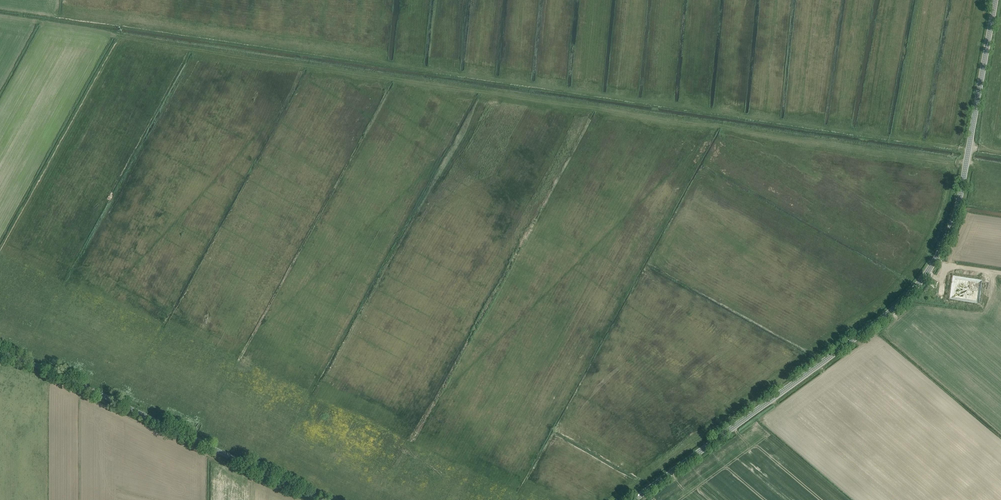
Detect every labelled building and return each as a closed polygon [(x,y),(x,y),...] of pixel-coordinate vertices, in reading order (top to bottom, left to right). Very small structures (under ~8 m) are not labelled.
[(962,280),(978,281),(978,285),(982,285),(982,279),(958,277),(958,278),(962,278),(962,280)]
